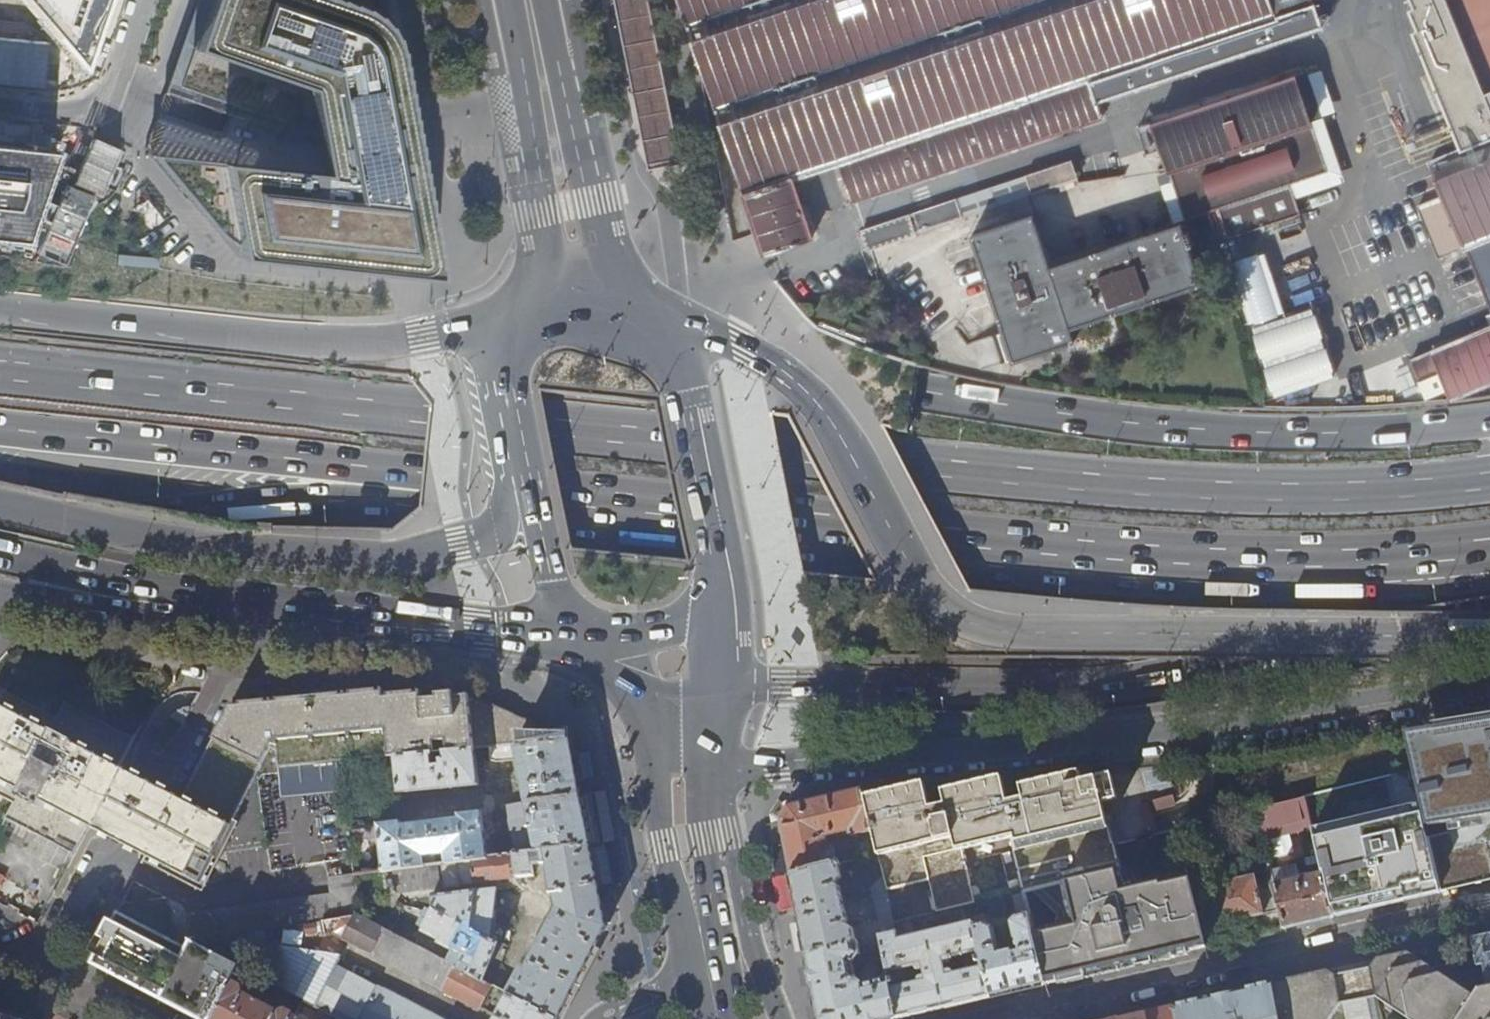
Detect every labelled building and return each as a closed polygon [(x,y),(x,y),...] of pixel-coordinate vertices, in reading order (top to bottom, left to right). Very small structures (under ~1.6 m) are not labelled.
[(83,72),(88,56),(107,0),(15,0),(83,72)] [(436,272),(405,101),(404,98),(386,0),(197,0),(165,92),(320,146),(324,173),(153,151),(219,236),(231,244),(233,245),(240,247),(253,246),(380,264),(436,272)] [(650,172),(655,171),(675,167),(680,166),(649,0),(615,0),(650,172)] [(763,255),(813,239),(794,181),(805,177),(828,169),(840,166),(853,205),(1102,119),(1096,102),(1322,27),(1313,0),(678,0),(685,19),(700,64),(756,232),(763,255)] [(1416,10),(1410,12),(1417,31),(1414,33),(1422,54),(1448,44),(1453,56),(1470,50),(1465,38),(1489,28),(1489,0),(1412,0),(1416,10)] [(1465,38),(1470,50),(1453,56),(1448,44),(1422,54),(1456,152),(1430,162),(1444,195),(1465,246),(1489,306),(1489,28),(1465,38)] [(1218,208),(1228,238),(1300,214),(1290,183),(1327,171),(1311,122),(1323,118),(1308,72),(1153,124),(1169,171),(1185,219),(1218,208)] [(21,242),(51,153),(0,148),(0,240),(21,242)] [(862,233),(869,252),(887,247),(915,237),(915,235),(1078,179),(1071,159),(1026,175),(1029,183),(1027,184),(1029,190),(957,209),(955,202),(862,233)] [(955,202),(957,209),(1029,190),(1027,184),(1029,183),(1026,175),(954,199),(955,202)] [(1465,246),(1444,195),(1418,206),(1439,257),(1465,246)] [(971,235),(1014,361),(1075,341),(1074,339),(1074,340),(1070,328),(1199,285),(1201,284),(1188,247),(1193,245),(1188,231),(1183,233),(1180,223),(1178,224),(1179,225),(1049,268),(1032,217),(1033,217),(1033,215),(971,235)] [(1273,228),(1277,243),(1306,236),(1302,220),(1273,228)] [(1257,321),(1275,397),(1326,384),(1308,309),(1257,321)] [(1393,400),(1446,387),(1451,399),(1489,382),(1489,325),(1381,371),(1393,400)] [(210,740),(262,764),(272,746),(277,749),(279,766),(394,755),(432,751),(444,750),(474,747),(474,746),(489,745),(539,741),(536,722),(468,692),(453,694),(453,692),(435,694),(435,695),(429,696),(429,688),(392,691),(391,686),(371,687),(362,692),(354,689),(353,685),(331,686),(332,691),(324,695),(316,693),(315,688),(293,690),(294,696),(287,700),(280,697),(279,692),(257,694),(258,698),(250,703),(243,701),(243,696),(232,697),(232,702),(228,703),(210,740)] [(180,799),(145,780),(119,766),(134,739),(66,702),(58,718),(5,691),(0,701),(0,793),(15,800),(5,819),(73,854),(88,826),(113,840),(198,884),(207,866),(212,868),(226,842),(222,840),(230,824),(180,799)] [(1428,839),(1441,893),(1489,882),(1489,718),(1482,719),(1405,732),(1424,819),(1428,839)] [(515,854),(589,844),(578,787),(574,766),(569,738),(539,741),(489,745),(491,758),(498,760),(518,758),(527,800),(505,804),(513,843),(515,854)] [(262,764),(210,740),(180,799),(230,824),(262,764)] [(432,751),(394,755),(398,791),(478,783),(474,747),(444,750),(444,756),(440,756),(440,762),(432,762),(432,751)] [(328,791),(327,765),(284,766),(285,792),(328,791)] [(1413,779),(1412,771),(1393,775),(1394,783),(1413,779)] [(877,854),(884,883),(886,891),(926,881),(934,914),(974,904),(960,850),(1010,838),(1022,893),(1023,892),(1066,882),(1117,870),(1122,869),(1116,844),(1116,843),(1114,844),(1103,803),(1118,799),(1111,774),(1081,781),(1079,773),(1019,788),(1022,799),(1006,803),(1001,780),(941,794),(944,805),(928,809),(923,785),(864,798),(877,854)] [(786,847),(792,874),(837,863),(833,848),(829,849),(826,837),(842,834),(843,838),(862,834),(868,856),(877,854),(864,798),(862,790),(789,807),(781,820),(786,847)] [(1312,829),(1305,797),(1258,809),(1265,840),(1312,829)] [(1420,806),(1313,830),(1334,918),(1441,893),(1420,806)] [(378,823),(383,870),(393,869),(424,865),(423,855),(445,852),(446,862),(487,857),(481,810),(459,813),(459,817),(401,824),(400,820),(378,823)] [(1199,832),(1196,824),(1179,828),(1180,836),(1199,832)] [(1124,826),(1126,838),(1132,837),(1129,825),(1124,826)] [(1180,836),(1179,828),(1150,836),(1156,860),(1184,853),(1180,836)] [(1150,836),(1116,844),(1122,869),(1146,863),(1156,860),(1150,836)] [(500,855),(515,854),(513,843),(499,845),(500,855)] [(508,993),(558,1018),(591,955),(606,926),(602,908),(595,870),(589,844),(515,854),(500,855),(487,857),(446,862),(441,863),(444,886),(534,875),(532,864),(547,862),(551,891),(553,891),(556,908),(526,968),(521,966),(508,993)] [(441,886),(438,863),(431,864),(434,887),(441,886)] [(800,913),(808,954),(880,937),(895,934),(895,933),(893,924),(886,891),(884,883),(870,886),(878,922),(853,928),(846,925),(848,921),(859,919),(856,907),(845,910),(839,887),(836,884),(841,878),(837,863),(792,874),(800,913)] [(424,865),(393,869),(396,892),(434,887),(431,864),(424,865)] [(1076,926),(1033,935),(1045,985),(1207,946),(1193,879),(1162,885),(1162,882),(1122,892),(1117,870),(1066,882),(1076,926)] [(1275,885),(1272,870),(1210,885),(1219,925),(1281,911),(1275,885)] [(190,939),(325,920),(359,916),(353,874),(328,877),(330,896),(186,914),(190,939)] [(1281,911),(1285,929),(1334,918),(1329,898),(1323,874),(1275,885),(1281,911)] [(454,949),(448,962),(484,980),(498,941),(490,937),(496,887),(432,895),(434,907),(422,930),(441,940),(441,942),(454,949)] [(974,928),(991,997),(1045,985),(1033,935),(1029,918),(1023,892),(1022,893),(1013,895),(1018,917),(1016,918),(1011,925),(1017,950),(999,955),(993,928),(986,925),(974,928)] [(159,998),(184,946),(182,945),(175,944),(170,938),(159,933),(153,932),(146,926),(136,921),(129,920),(125,914),(121,913),(94,964),(100,967),(102,964),(112,969),(111,973),(123,979),(125,975),(136,981),(134,985),(146,991),(148,987),(159,993),(157,997),(159,998)] [(558,1018),(508,993),(484,980),(448,962),(359,916),(325,920),(327,934),(343,932),(344,929),(359,937),(356,943),(481,1008),(486,998),(501,1007),(495,1018),(557,1018),(558,1018)] [(889,979),(898,1018),(991,997),(974,928),(973,923),(898,941),(897,933),(895,933),(895,934),(880,937),(887,967),(889,979)] [(808,954),(815,990),(821,1018),(897,1018),(898,1018),(889,979),(863,984),(856,978),(855,971),(864,969),(862,961),(857,960),(860,956),(866,956),(874,954),(877,969),(887,967),(880,937),(808,954)] [(184,946),(159,998),(169,1003),(172,999),(183,1005),(181,1009),(192,1015),(195,1010),(206,1016),(205,1018),(214,1018),(241,967),(191,941),(187,948),(184,946)] [(315,1006),(336,967),(339,957),(278,945),(262,978),(315,1006)] [(1374,960),(1367,971),(1373,1000),(1402,1018),(1489,1018),(1489,988),(1478,990),(1473,997),(1406,953),(1374,960)] [(297,1015),(288,1010),(281,1012),(258,1000),(260,996),(255,993),(253,998),(245,993),(242,986),(249,971),(241,967),(214,1018),(295,1018),(297,1015)] [(376,988),(336,967),(315,1006),(341,1018),(360,1018),(376,988)] [(1271,984),(1278,1018),(1330,1018),(1338,1006),(1332,977),(1324,971),(1271,984)] [(1332,977),(1338,1006),(1355,1003),(1373,1000),(1367,971),(1349,974),(1332,977)] [(1176,1018),(1278,1018),(1271,984),(1247,989),(1215,997),(1173,1006),(1176,1018)] [(376,988),(360,1018),(437,1018),(376,988)] [(1146,1018),(1176,1018),(1173,1006),(1145,1013),(1146,1018)]
